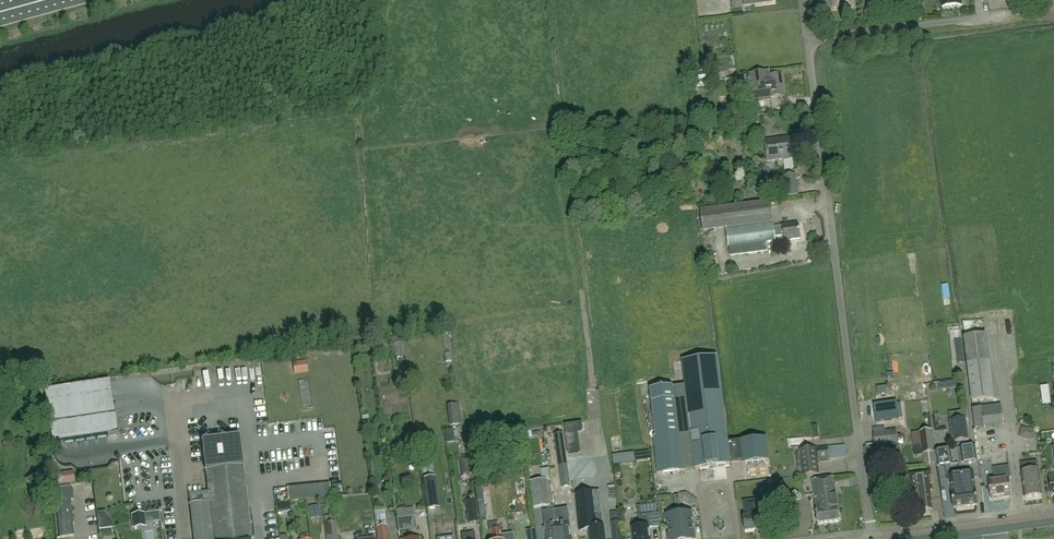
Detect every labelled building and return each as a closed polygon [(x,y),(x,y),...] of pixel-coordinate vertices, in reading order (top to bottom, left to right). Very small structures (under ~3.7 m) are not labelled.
[(854,7),(853,0),(832,0),(833,9),(854,7)] [(714,70),(715,79),(726,77),(725,69),(714,70)] [(766,72),(751,74),(752,80),(759,79),(760,92),(770,91),(771,99),(785,97),(782,75),(767,77),(766,72)] [(790,137),(764,141),(767,161),(793,157),(790,137)] [(793,158),(786,159),(787,169),(795,168),(793,158)] [(795,175),(783,176),(786,196),(798,194),(795,175)] [(701,211),(704,231),(728,228),(731,255),(764,251),(763,244),(776,242),(775,238),(784,236),(785,241),(801,239),(799,225),(774,228),(771,202),(701,211)] [(965,338),(973,402),(994,400),(986,335),(965,338)] [(654,437),(658,475),(686,471),(730,465),(730,462),(742,461),(742,464),(769,461),(767,438),(740,441),(740,442),(728,444),(718,357),(683,361),(686,386),(673,388),(673,387),(651,389),(656,437),(654,437)] [(296,364),(296,375),(310,374),(310,363),(296,364)] [(682,363),(676,364),(680,378),(685,377),(682,363)] [(111,393),(46,402),(52,445),(107,437),(107,438),(108,438),(108,437),(118,435),(115,417),(116,417),(116,416),(115,416),(111,393)] [(896,402),(873,405),(875,421),(899,418),(897,403),(896,402)] [(982,407),(973,408),(972,408),(975,428),(1003,425),(1001,404),(982,407)] [(463,424),(462,406),(453,407),(454,424),(463,424)] [(966,420),(950,422),(953,443),(969,441),(966,420)] [(581,424),(565,426),(567,443),(578,442),(577,431),(582,430),(581,424)] [(875,449),(899,446),(897,429),(884,431),(884,427),(873,428),(875,449)] [(452,430),(444,431),(445,444),(453,443),(452,430)] [(932,431),(921,433),(924,454),(935,453),(932,431)] [(249,516),(243,467),(239,437),(201,441),(205,471),(206,471),(208,493),(189,495),(193,538),(251,538),(251,537),(255,537),(252,516),(249,516)] [(828,447),(817,448),(799,450),(799,451),(795,451),(796,460),(800,460),(802,476),(820,474),(818,461),(829,460),(828,447)] [(976,447),(960,449),(962,464),(978,461),(976,447)] [(842,459),(841,450),(832,451),(833,460),(842,459)] [(951,450),(935,453),(937,463),(938,467),(953,465),(951,450)] [(612,455),(613,466),(635,463),(633,453),(612,455)] [(570,487),(566,456),(557,458),(562,488),(570,487)] [(581,478),(585,478),(592,477),(597,466),(589,457),(578,458),(574,469),(581,478)] [(468,459),(459,460),(460,472),(470,471),(468,459)] [(1022,481),(1040,479),(1039,470),(1038,462),(1021,464),(1022,472),(1021,472),(1022,481)] [(991,500),(1010,497),(1011,497),(1009,478),(1011,478),(1010,467),(993,469),(994,480),(989,480),(991,500)] [(912,488),(932,485),(931,471),(910,474),(912,488)] [(73,472),(56,474),(57,485),(74,483),(73,472)] [(961,475),(966,506),(977,505),(973,474),(961,475)] [(966,506),(961,475),(950,477),(954,508),(966,506)] [(423,478),(427,510),(439,508),(435,476),(423,478)] [(816,502),(837,500),(834,478),(813,480),(816,502)] [(1040,479),(1022,481),(1024,499),(1042,497),(1040,479)] [(547,480),(531,482),(534,508),(550,506),(547,480)] [(330,501),(329,482),(290,484),(291,499),(307,499),(307,502),(330,501)] [(774,483),(765,484),(768,502),(777,500),(774,483)] [(932,485),(912,488),(912,493),(913,493),(916,513),(933,510),(930,491),(933,491),(932,485)] [(73,500),(71,487),(53,490),(60,538),(74,536),(72,524),(73,524),(70,501),(73,500)] [(481,489),(475,490),(479,520),(485,520),(481,489)] [(576,494),(580,531),(590,530),(591,538),(605,538),(600,491),(576,494)] [(475,499),(474,499),(465,501),(468,523),(478,522),(475,499)] [(763,516),(761,500),(744,503),(746,518),(744,519),(746,533),(767,530),(765,516),(763,516)] [(837,500),(816,502),(818,524),(840,521),(839,508),(838,508),(837,500)] [(661,514),(657,515),(656,504),(638,506),(641,527),(632,528),(634,538),(651,538),(649,527),(654,526),(654,527),(660,527),(659,519),(662,518),(661,514)] [(396,510),(397,518),(396,519),(398,530),(416,528),(414,516),(413,508),(396,510)] [(554,510),(557,538),(572,538),(570,523),(568,508),(554,510)] [(375,523),(376,523),(385,522),(385,520),(383,521),(382,517),(384,517),(384,510),(374,512),(375,518),(375,523)] [(554,510),(543,511),(547,538),(557,538),(554,510)] [(282,511),(282,519),(292,519),(293,511),(282,511)] [(611,522),(613,538),(622,538),(619,521),(620,521),(620,511),(610,511),(611,522)] [(146,524),(161,522),(159,512),(131,515),(132,526),(146,524)] [(679,514),(682,538),(694,538),(693,531),(694,531),(693,531),(692,528),(693,528),(693,527),(691,513),(679,514)] [(679,514),(667,516),(669,530),(668,530),(668,531),(669,531),(669,534),(670,538),(682,538),(679,514)] [(324,523),(324,524),(326,538),(338,538),(336,522),(335,522),(335,515),(324,517),(324,523)] [(385,522),(376,523),(378,538),(388,538),(386,521),(385,522)] [(513,535),(501,536),(499,523),(488,524),(489,531),(491,531),(492,538),(513,538),(513,535)]
